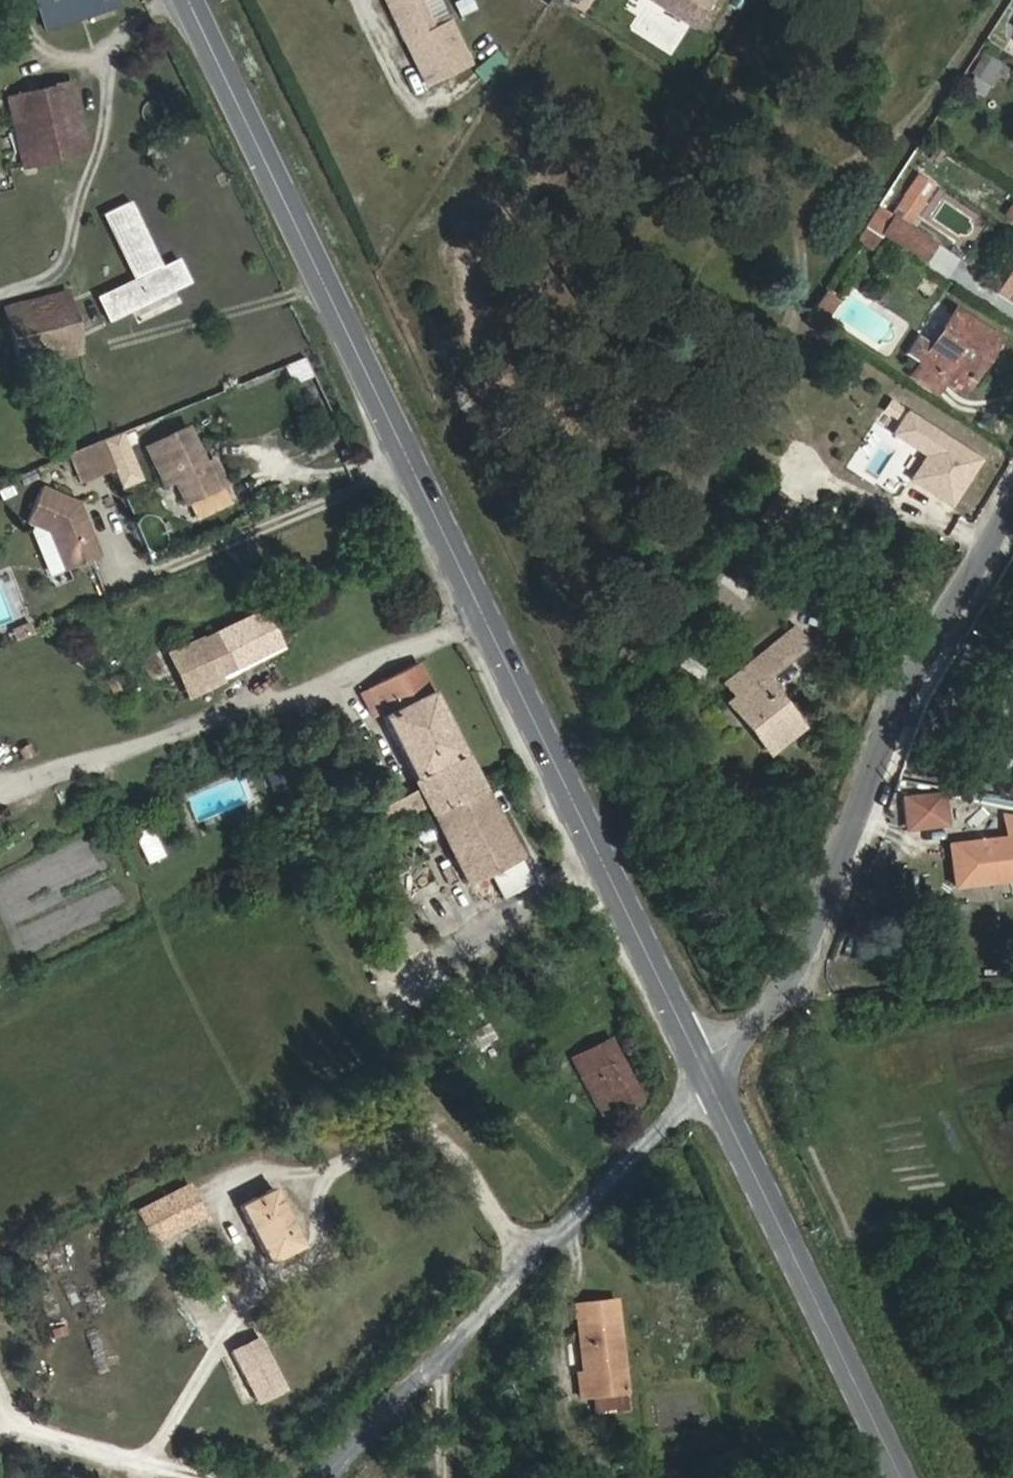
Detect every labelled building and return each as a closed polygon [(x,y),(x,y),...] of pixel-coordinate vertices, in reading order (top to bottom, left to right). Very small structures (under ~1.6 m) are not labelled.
[(118,2),(118,0),(36,0),(44,26),(118,2)] [(393,7),(389,9),(397,26),(422,15),(415,0),(390,0),(393,7)] [(688,31),(701,22),(710,9),(712,0),(646,0),(688,31)] [(46,31),(120,7),(118,2),(44,26),(46,31)] [(448,22),(430,31),(422,15),(397,26),(405,44),(410,41),(419,61),(415,63),(424,83),(468,62),(448,22)] [(977,78),(990,57),(984,53),(970,74),(974,76),(977,78)] [(981,97),(1003,65),(990,57),(977,78),(974,76),(967,87),(981,97)] [(87,153),(72,81),(6,94),(23,166),(87,153)] [(901,200),(917,176),(902,167),(886,191),(901,200)] [(916,210),(923,200),(916,195),(924,181),(917,176),(901,200),(916,210)] [(1003,214),(1012,219),(1012,201),(1009,200),(1003,214)] [(107,319),(188,280),(177,258),(159,267),(155,259),(141,266),(132,248),(147,241),(128,202),(104,213),(135,279),(97,297),(107,319)] [(881,234),(892,217),(876,207),(865,223),(881,234)] [(935,244),(892,217),(881,234),(923,262),(935,244)] [(870,249),(878,236),(863,227),(855,239),(870,249)] [(155,259),(147,241),(132,248),(141,266),(155,259)] [(1004,283),(1003,282),(996,294),(1012,305),(1012,270),(1004,283)] [(817,328),(835,300),(822,291),(804,319),(817,328)] [(80,351),(66,292),(47,297),(61,356),(80,351)] [(61,356),(47,297),(5,307),(19,366),(61,356)] [(991,349),(998,339),(954,310),(931,344),(917,334),(905,353),(920,363),(944,380),(963,392),(975,373),(971,370),(986,346),(991,349)] [(975,373),(991,349),(986,346),(971,370),(975,373)] [(286,364),(291,390),(313,386),(307,360),(286,364)] [(936,393),(944,380),(920,363),(912,377),(936,393)] [(225,484),(213,458),(204,462),(187,426),(145,446),(163,486),(172,481),(183,504),(225,484)] [(120,433),(104,439),(116,474),(132,468),(120,433)] [(113,470),(101,440),(81,448),(94,478),(113,470)] [(903,515),(918,486),(897,476),(884,502),(903,515)] [(99,556),(86,523),(82,525),(79,516),(82,515),(77,502),(40,487),(26,522),(48,531),(64,570),(99,556)] [(749,595),(715,570),(702,586),(737,613),(749,595)] [(279,646),(261,610),(203,639),(167,655),(175,673),(178,680),(186,698),(222,680),(220,676),(279,646)] [(801,727),(764,680),(807,645),(793,628),(725,683),(735,696),(727,702),(769,753),(801,727)] [(482,790),(416,663),(367,689),(381,716),(432,816),(482,790)] [(121,687),(116,676),(107,681),(112,692),(121,687)] [(516,855),(482,790),(432,816),(466,883),(489,871),(502,897),(531,883),(516,855)] [(946,824),(943,798),(925,801),(924,795),(902,797),(906,827),(927,824),(927,827),(946,824)] [(144,811),(126,819),(145,862),(163,855),(144,811)] [(1004,815),(1006,838),(1012,837),(1012,817),(1004,815)] [(1006,838),(949,845),(954,886),(1012,879),(1012,837),(1006,838)] [(54,944),(133,922),(115,857),(102,861),(96,839),(43,853),(61,918),(48,921),(54,944)] [(642,1100),(611,1039),(573,1059),(604,1120),(642,1100)] [(202,1215),(187,1186),(163,1198),(178,1227),(202,1215)] [(302,1245),(273,1188),(239,1206),(268,1262),(302,1245)] [(178,1227),(163,1198),(139,1211),(154,1240),(178,1227)] [(625,1389),(621,1351),(617,1352),(616,1337),(619,1336),(615,1300),(575,1305),(583,1373),(575,1374),(577,1395),(593,1393),(595,1409),(613,1406),(612,1391),(625,1389)] [(627,1405),(625,1389),(612,1391),(613,1406),(627,1405)]
